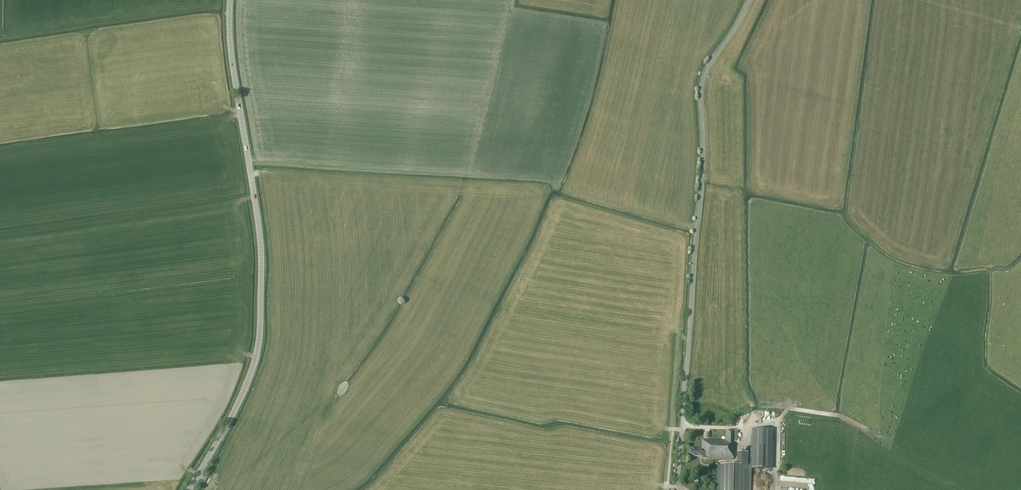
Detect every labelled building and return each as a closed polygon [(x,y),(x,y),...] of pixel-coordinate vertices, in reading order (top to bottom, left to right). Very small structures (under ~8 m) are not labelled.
[(734,431),(726,431),(725,440),(702,440),(702,449),(690,449),(690,457),(704,457),(704,459),(729,459),(729,463),(733,463),(734,431)] [(748,452),(737,452),(737,465),(718,465),(717,489),(747,489),(748,452)]
